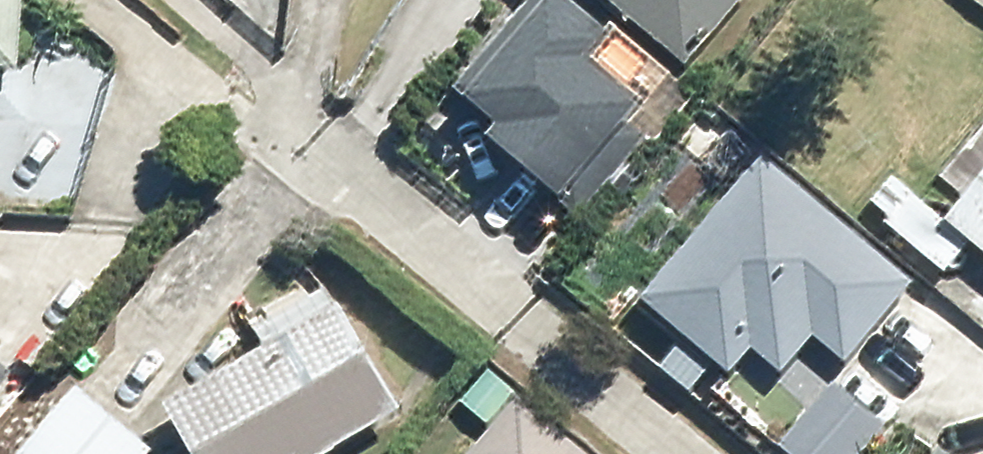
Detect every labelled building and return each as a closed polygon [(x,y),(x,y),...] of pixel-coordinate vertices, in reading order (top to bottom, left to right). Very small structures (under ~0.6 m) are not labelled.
[(17,82),(23,0),(0,0),(0,81),(17,82)] [(427,113),(578,220),(661,105),(513,0),(508,0),(427,113)] [(677,63),(727,0),(597,0),(677,63)] [(906,281),(752,160),(631,312),(721,383),(744,355),(773,378),(803,341),(837,368),(906,281)] [(939,224),(982,260),(982,168),(939,224)] [(184,453),(332,453),(395,418),(333,310),(159,410),(184,453)] [(28,361),(0,336),(0,393),(28,361)] [(135,453),(67,402),(28,453),(135,453)] [(507,402),(467,453),(574,453),(507,402)]
